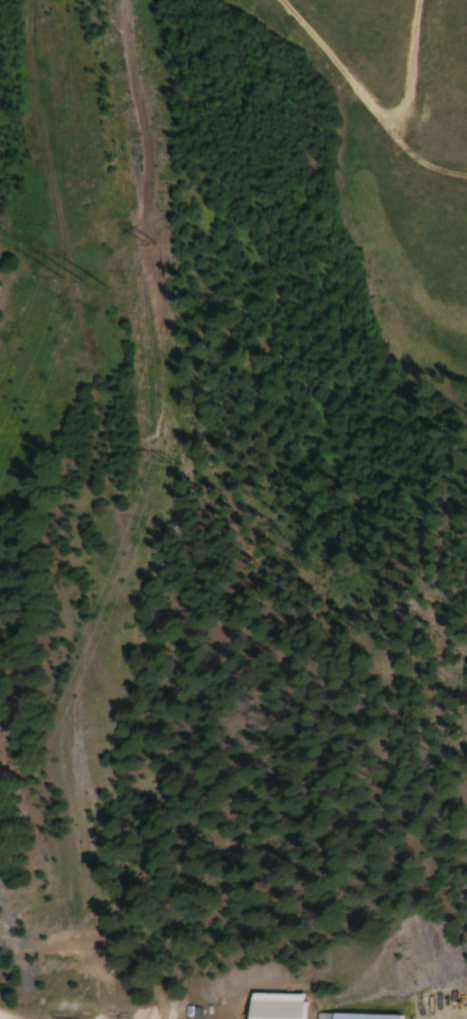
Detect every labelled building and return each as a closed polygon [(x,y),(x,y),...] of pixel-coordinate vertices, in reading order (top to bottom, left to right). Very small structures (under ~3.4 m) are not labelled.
[(244,992),(243,1018),(297,1018),(297,994),(244,992)]
